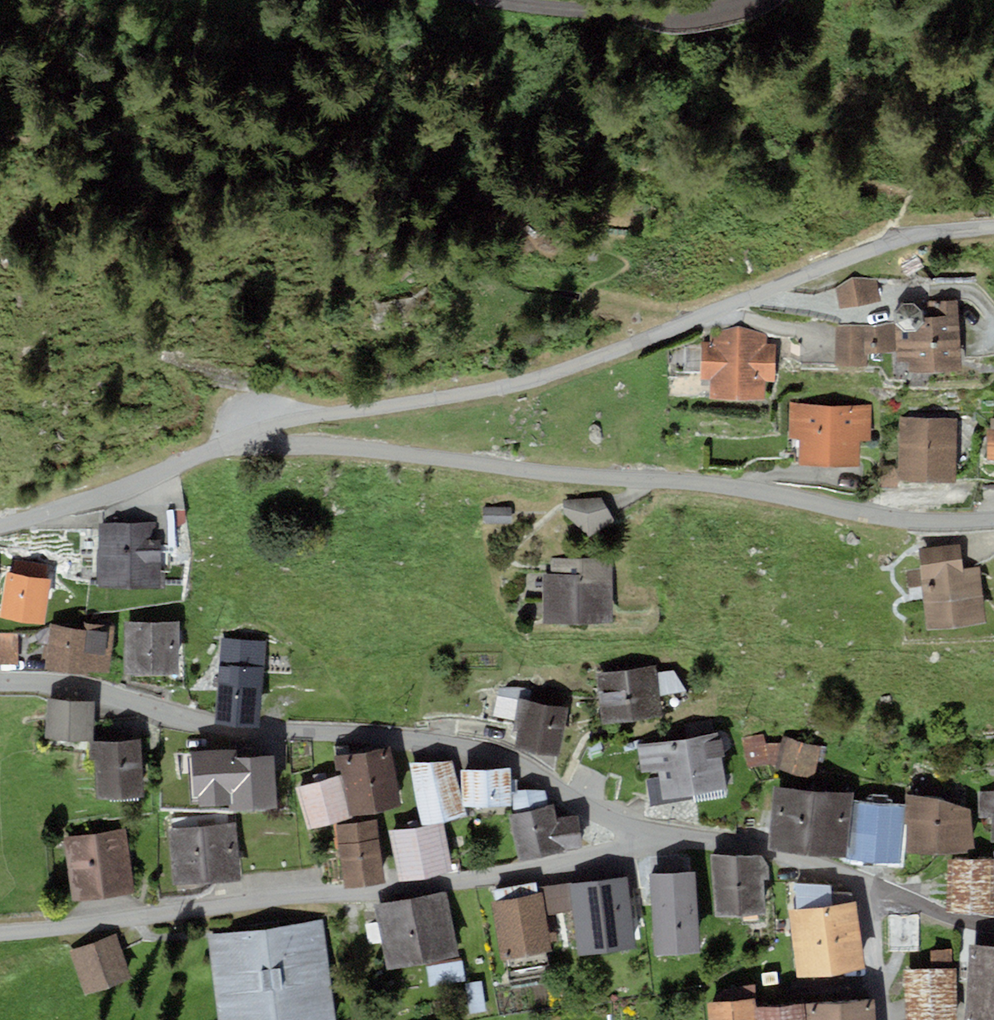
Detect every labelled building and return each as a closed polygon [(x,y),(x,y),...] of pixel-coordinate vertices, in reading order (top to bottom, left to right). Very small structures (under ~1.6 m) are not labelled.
[(852,277),(836,288),(839,308),(883,302),(878,279),(852,277)] [(900,327),(896,327),(897,353),(897,363),(909,362),(909,373),(960,371),(958,301),(904,302),(896,311),(896,322),(900,327)] [(738,326),(710,332),(710,339),(701,339),(700,380),(710,380),(710,397),(764,398),(765,379),(775,380),(776,343),(767,343),(767,333),(738,326)] [(865,326),(835,326),(834,365),(869,366),(869,353),(865,353),(865,326)] [(865,326),(865,353),(869,353),(897,353),(896,327),(865,326)] [(873,404),(791,403),(790,438),(800,438),(800,465),(861,465),(861,441),(872,441),(873,404)] [(957,419),(900,418),(899,480),(956,481),(957,419)] [(986,427),(987,465),(993,465),(993,426),(986,427)] [(898,487),(898,472),(879,472),(879,487),(898,487)] [(601,498),(564,500),(564,514),(589,535),(615,521),(601,498)] [(511,506),(483,507),(483,524),(512,523),(511,506)] [(160,521),(98,522),(99,585),(110,585),(110,587),(165,587),(165,571),(161,572),(160,521)] [(960,543),(918,548),(927,630),(987,623),(980,567),(963,569),(960,543)] [(552,573),(544,573),(544,625),(614,624),(613,557),(551,557),(552,573)] [(5,573),(0,610),(0,617),(46,624),(52,579),(5,573)] [(180,621),(125,622),(125,674),(181,674),(180,621)] [(85,628),(52,624),(41,633),(43,636),(50,637),(45,667),(88,675),(88,671),(110,672),(115,626),(85,622),(85,628)] [(19,663),(18,633),(0,634),(0,663),(19,663)] [(267,640),(220,637),(216,721),(263,724),(267,640)] [(656,664),(596,673),(603,725),(664,716),(661,695),(658,673),(656,664)] [(674,671),(658,673),(661,695),(686,691),(674,671)] [(521,687),(499,687),(494,716),(519,720),(522,699),(530,701),(532,689),(521,687)] [(563,691),(533,687),(532,689),(530,701),(522,699),(519,720),(514,748),(562,756),(570,707),(560,706),(563,691)] [(97,702),(49,698),(46,739),(94,742),(97,702)] [(686,737),(637,744),(641,773),(659,770),(663,798),(695,793),(697,802),(730,797),(720,732),(713,733),(711,719),(684,723),(686,737)] [(820,747),(787,738),(786,742),(765,745),(764,736),(745,739),(748,766),(769,763),(812,775),(820,747)] [(142,741),(90,744),(91,760),(96,760),(97,799),(144,796),(142,741)] [(390,745),(336,756),(338,769),(344,768),(353,815),(402,805),(390,745)] [(239,748),(190,751),(192,796),(199,796),(199,806),(233,804),(233,810),(278,807),(275,754),(240,756),(239,748)] [(452,762),(410,762),(421,824),(467,816),(452,762)] [(511,768),(464,770),(465,806),(512,804),(511,768)] [(340,775),(299,788),(312,829),(353,817),(340,775)] [(851,793),(774,785),(768,849),(845,857),(851,793)] [(513,790),(514,813),(549,805),(545,790),(513,790)] [(939,797),(908,794),(906,823),(909,824),(906,852),(967,853),(968,850),(974,849),(971,808),(939,797)] [(979,797),(980,818),(992,818),(992,842),(993,842),(993,797),(979,797)] [(903,806),(854,802),(849,858),(898,862),(903,806)] [(514,813),(509,814),(520,861),(583,846),(577,815),(557,818),(553,804),(549,805),(514,813)] [(172,829),(169,829),(173,885),(241,879),(236,824),(228,824),(227,813),(171,818),(172,829)] [(379,820),(330,826),(334,852),(340,849),(345,885),(386,880),(379,820)] [(445,823),(390,832),(398,880),(453,870),(445,823)] [(126,829),(63,837),(71,901),(135,892),(126,829)] [(759,855),(711,855),(714,915),(767,913),(765,878),(769,877),(769,866),(767,860),(759,855)] [(993,859),(948,859),(947,910),(993,911),(993,859)] [(694,871),(650,874),(656,956),(700,953),(694,871)] [(495,900),(491,901),(501,961),(551,953),(541,894),(537,894),(535,883),(493,890),(495,900)] [(799,909),(789,911),(798,977),(866,967),(856,901),(852,901),(852,893),(830,892),(829,886),(796,884),(799,909)] [(447,892),(376,905),(388,968),(459,955),(447,892)] [(922,914),(886,915),(887,956),(924,955),(922,914)] [(206,934),(217,1019),(337,1019),(324,918),(206,934)] [(381,947),(376,921),(362,923),(367,949),(381,947)] [(117,934),(69,950),(85,995),(132,979),(117,934)] [(970,944),(965,1019),(993,1019),(993,946),(970,944)] [(904,970),(906,1019),(956,1019),(954,967),(950,968),(949,950),(931,951),(931,969),(904,970)] [(465,961),(430,964),(431,986),(467,983),(465,961)] [(709,1003),(710,1019),(757,1019),(754,985),(726,989),(709,1003)] [(805,1004),(806,1019),(876,1019),(875,999),(805,1004)] [(759,1008),(760,1019),(806,1019),(805,1004),(759,1008)]
